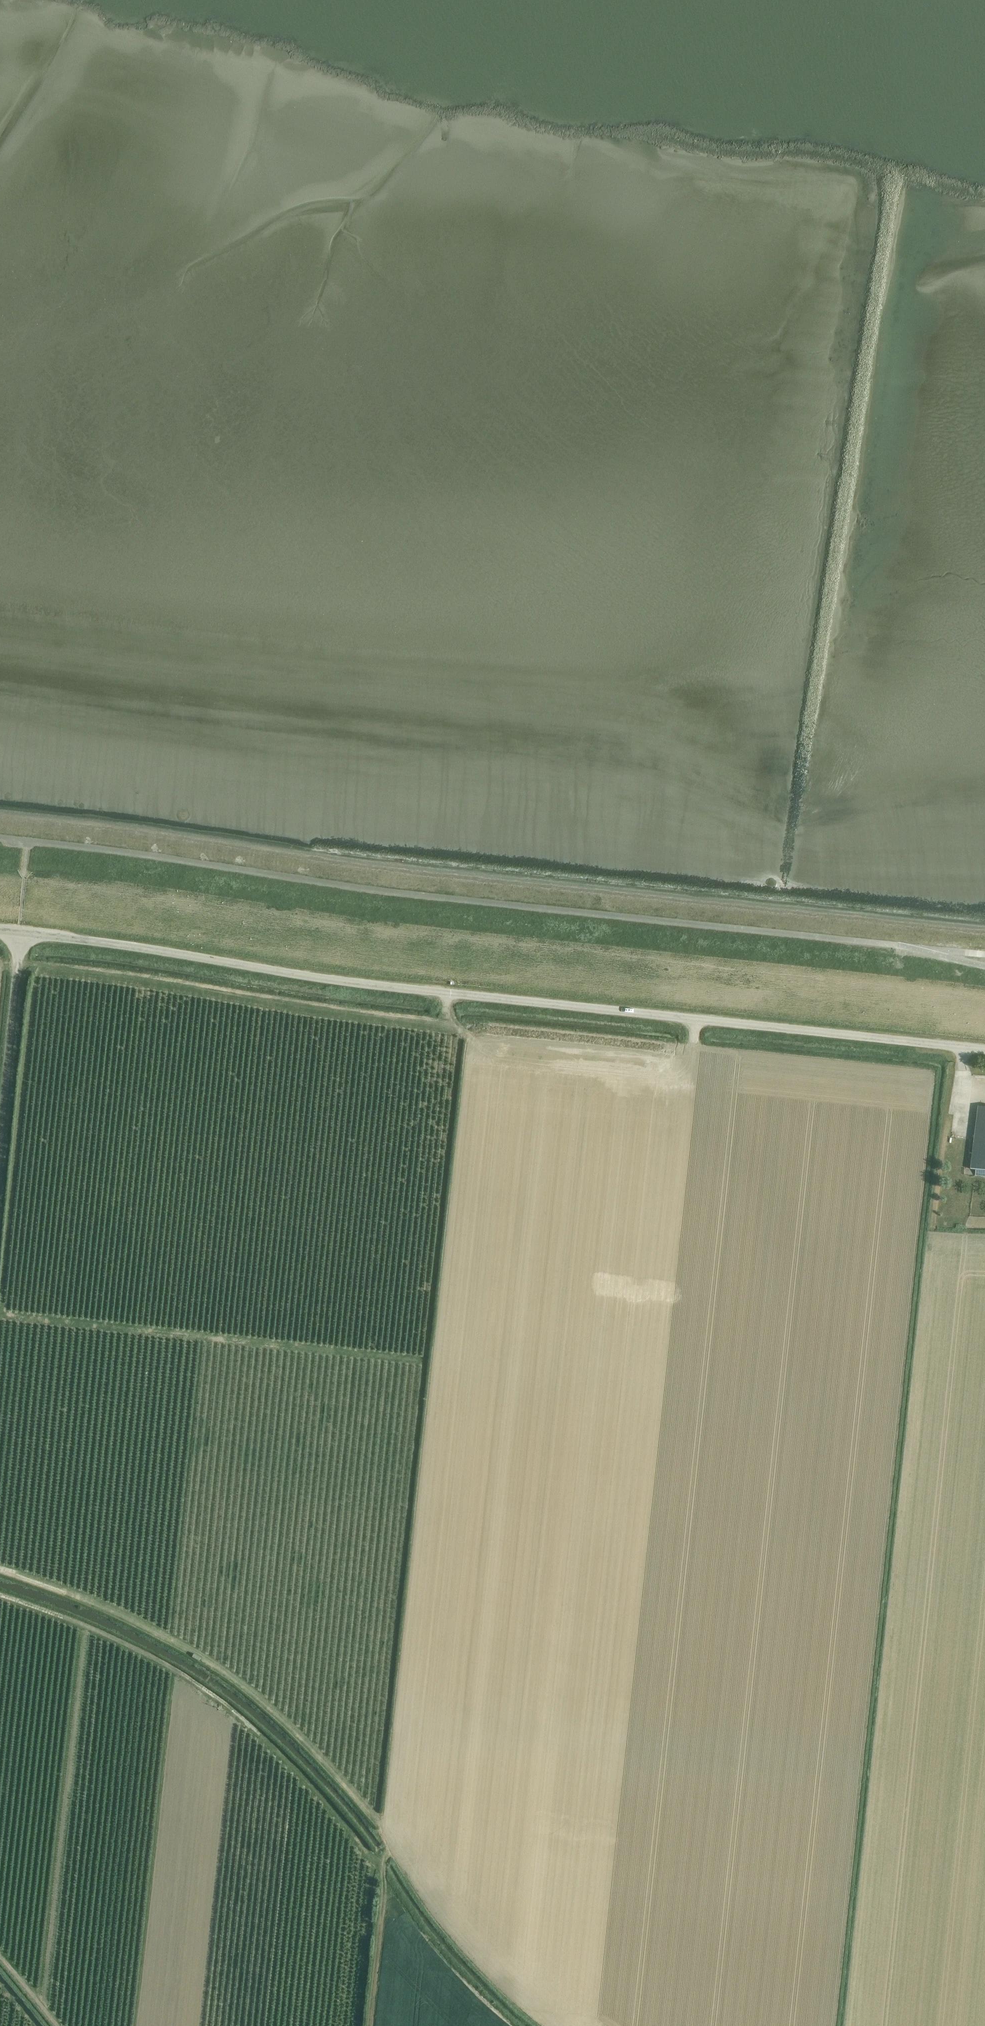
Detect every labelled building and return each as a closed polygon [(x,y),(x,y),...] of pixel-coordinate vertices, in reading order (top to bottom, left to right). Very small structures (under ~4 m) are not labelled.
[(971,1169),(976,1170),(976,1176),(984,1177),(984,1107),(979,1107),(971,1169)]
